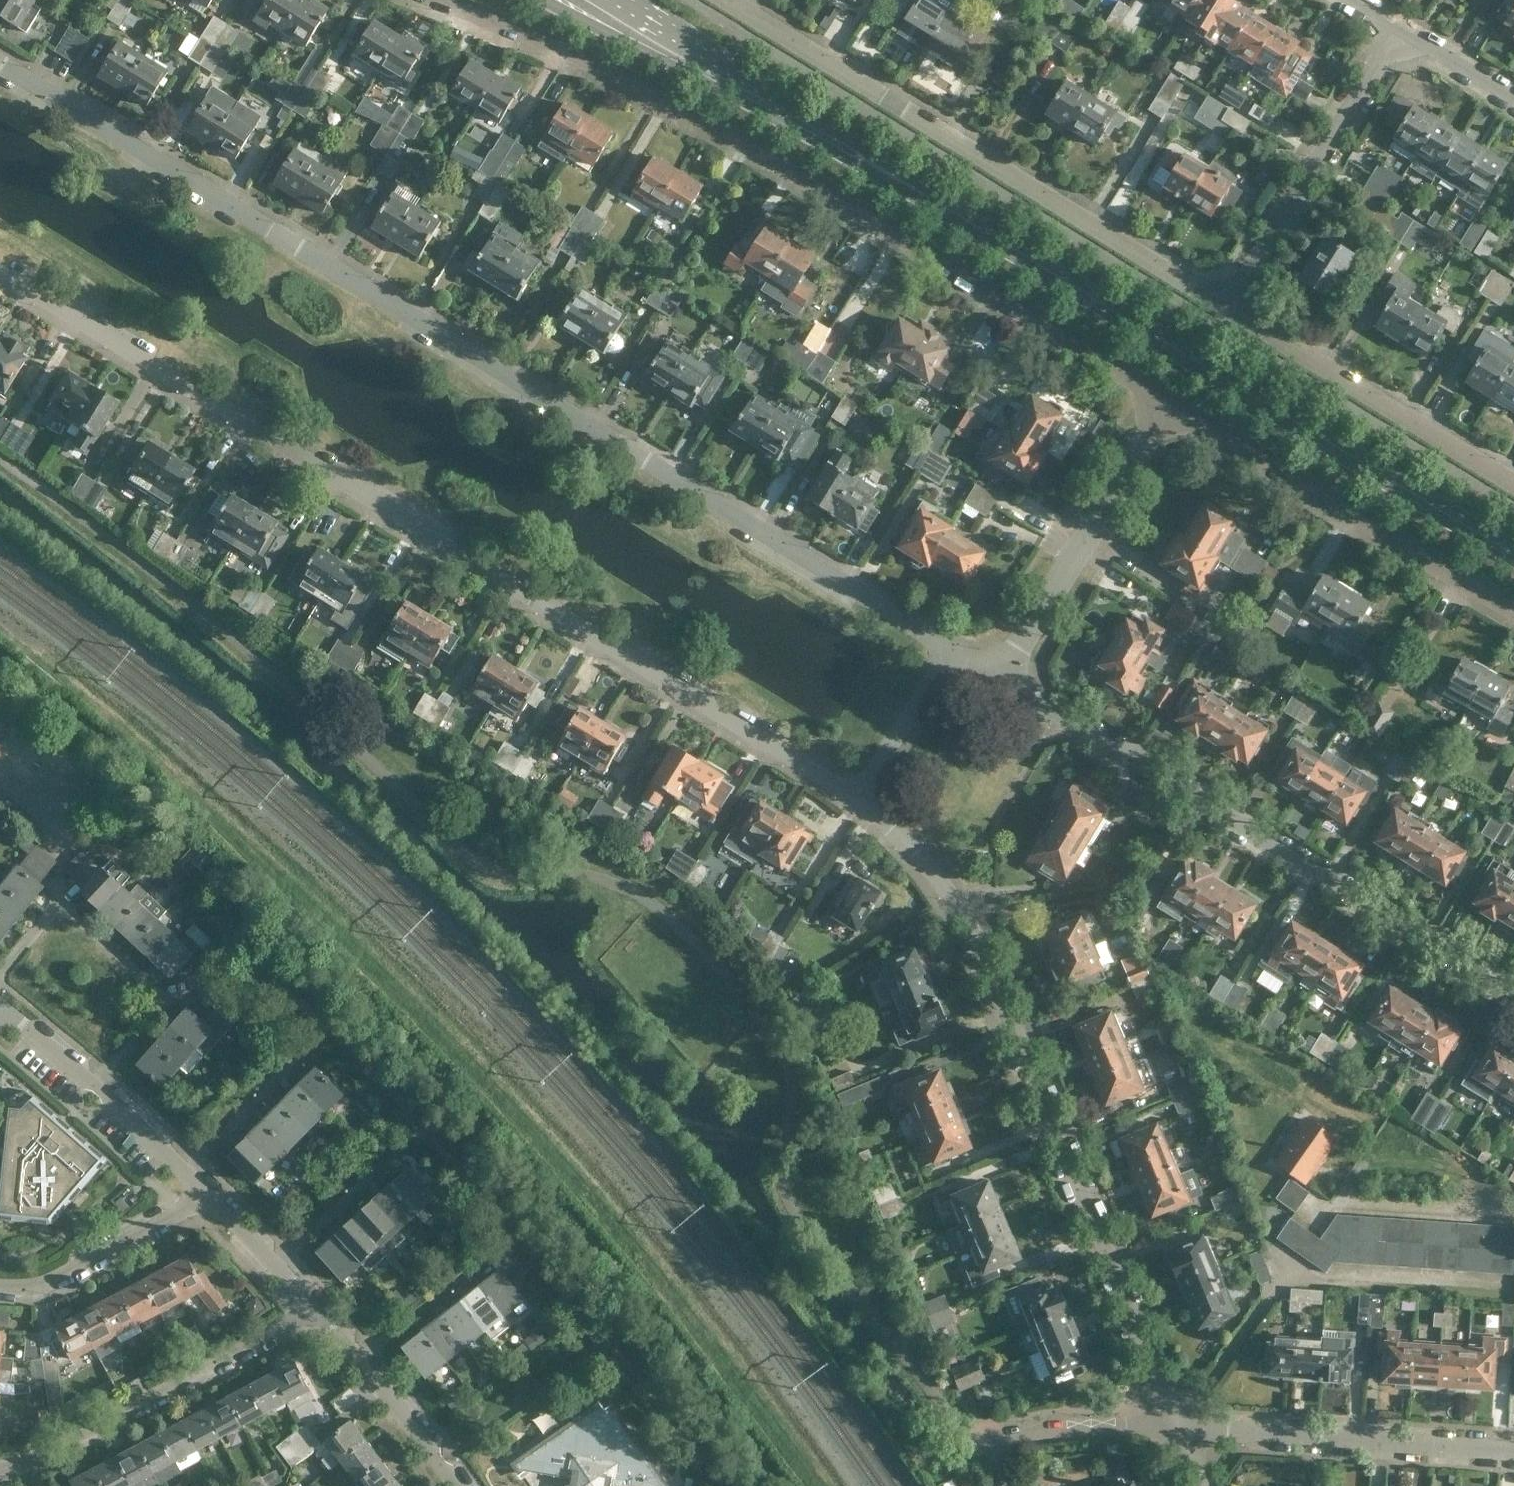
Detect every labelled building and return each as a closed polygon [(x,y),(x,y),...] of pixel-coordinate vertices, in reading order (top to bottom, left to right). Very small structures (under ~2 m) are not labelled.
[(34,5),(27,0),(0,0),(0,16),(19,28),(34,5)] [(120,0),(106,0),(104,4),(113,10),(120,0)] [(134,5),(126,0),(120,0),(113,10),(109,17),(121,25),(134,5)] [(259,18),(256,23),(280,38),(286,29),(304,0),(303,0),(270,0),(259,18)] [(304,0),(286,29),(309,43),(329,10),(314,1),(312,5),(304,0)] [(948,13),(956,1),(955,0),(908,0),(897,18),(898,18),(899,18),(904,21),(896,35),(925,52),(948,13)] [(1080,18),(1088,5),(1080,0),(1078,0),(1071,12),(1080,18)] [(1145,0),(1137,0),(1134,6),(1142,11),(1147,1),(1145,0)] [(1199,0),(1165,0),(1166,0),(1164,4),(1187,18),(1186,21),(1199,0)] [(1229,0),(1199,0),(1186,21),(1200,29),(1196,35),(1204,40),(1229,0)] [(1204,40),(1207,36),(1229,50),(1250,16),(1238,8),(1239,5),(1230,0),(1229,0),(1204,40)] [(1503,5),(1513,11),(1513,0),(1506,0),(1503,5)] [(1101,31),(1112,38),(1131,8),(1119,1),(1101,31)] [(1506,25),(1513,30),(1513,11),(1506,25)] [(967,24),(948,13),(925,52),(944,64),(952,51),(973,63),(975,60),(989,68),(1003,44),(990,36),(991,34),(969,21),(967,24)] [(1250,16),(1229,50),(1230,51),(1225,60),(1234,66),(1240,56),(1253,64),(1274,30),(1250,16)] [(203,37),(214,44),(225,25),(214,18),(203,37)] [(1081,26),(1071,20),(1049,42),(1065,53),(1081,26)] [(382,66),(399,38),(375,23),(355,56),(367,63),(370,59),(382,66)] [(214,44),(227,52),(239,34),(225,25),(214,44)] [(56,51),(66,57),(80,33),(70,27),(56,51)] [(1298,45),(1274,30),(1248,74),(1284,95),(1308,56),(1296,48),(1298,45)] [(66,57),(75,63),(90,39),(80,33),(66,57)] [(201,64),(214,44),(203,37),(190,57),(201,64)] [(399,38),(382,66),(405,80),(425,47),(411,38),(408,43),(399,38)] [(124,91),(145,57),(121,43),(100,76),(124,91)] [(215,72),(227,52),(214,44),(201,64),(215,72)] [(145,57),(124,91),(148,106),(169,72),(145,57)] [(1182,75),(1189,63),(1180,58),(1173,69),(1182,75)] [(478,105),(497,74),(473,59),(452,94),(463,101),(465,98),(478,105)] [(294,81),(307,89),(319,71),(306,63),(294,81)] [(1189,63),(1182,75),(1193,81),(1200,69),(1189,63)] [(307,89),(319,97),(331,79),(319,71),(307,89)] [(497,74),(478,105),(502,120),(524,83),(509,74),(506,79),(497,73),(497,74)] [(1162,119),(1185,82),(1170,73),(1147,110),(1162,119)] [(294,109),(307,89),(294,81),(281,101),(294,109)] [(1071,129),(1091,97),(1066,82),(1046,114),(1071,129)] [(1238,108),(1245,97),(1227,86),(1220,97),(1238,108)] [(306,117),(319,97),(307,89),(294,109),(306,117)] [(211,146),(232,112),(236,106),(213,91),(188,131),(211,146)] [(1201,108),(1221,120),(1228,109),(1208,96),(1201,108)] [(1125,117),(1091,97),(1071,130),(1096,145),(1105,131),(1110,134),(1115,125),(1119,128),(1125,117)] [(569,151),(589,118),(566,104),(546,137),(569,151)] [(395,105),(382,125),(398,135),(411,114),(395,105)] [(1437,122),(1414,107),(1404,124),(1400,122),(1393,133),(1397,135),(1393,142),(1416,156),(1437,122)] [(1201,108),(1194,118),(1214,131),(1221,120),(1201,108)] [(1249,122),(1228,109),(1221,120),(1242,133),(1249,122)] [(232,112),(211,146),(235,160),(256,127),(232,112)] [(411,114),(398,135),(412,143),(425,123),(411,114)] [(613,132),(589,118),(569,151),(593,165),(613,132)] [(1439,170),(1449,154),(1460,136),(1437,122),(1416,156),(1439,170)] [(385,156),(398,135),(382,125),(369,147),(385,156)] [(489,179),(511,141),(499,133),(488,150),(487,149),(474,170),(481,175),(489,179)] [(398,135),(385,156),(375,172),(389,180),(412,143),(398,135)] [(1462,184),(1474,164),(1483,150),(1460,136),(1449,154),(1439,170),(1462,184)] [(511,141),(489,179),(493,181),(500,185),(523,148),(511,141)] [(298,199),(324,157),(301,143),(275,184),(298,199)] [(1184,157),(1173,150),(1164,165),(1174,172),(1172,175),(1160,167),(1152,180),(1166,188),(1164,192),(1163,199),(1168,202),(1175,198),(1176,199),(1178,196),(1187,202),(1207,169),(1184,155),(1184,157)] [(1483,150),(1474,164),(1462,184),(1463,185),(1466,181),(1478,188),(1475,192),(1486,199),(1507,165),(1483,150)] [(324,157),(298,199),(322,214),(348,172),(324,157)] [(658,205),(679,172),(655,157),(635,190),(658,205)] [(1207,169),(1187,202),(1211,216),(1212,214),(1223,221),(1231,208),(1230,207),(1240,191),(1230,185),(1231,184),(1228,182),(1230,180),(1231,173),(1212,161),(1207,169)] [(1373,175),(1395,189),(1402,179),(1379,165),(1373,175)] [(473,170),(468,178),(476,183),(481,175),(474,170),(473,170)] [(679,172),(658,205),(682,219),(702,186),(679,172)] [(489,179),(481,175),(476,183),(468,196),(480,203),(493,181),(489,179)] [(1366,186),(1389,200),(1395,189),(1373,175),(1366,186)] [(493,181),(480,203),(474,214),(488,222),(507,189),(500,185),(493,181)] [(1383,209),(1389,200),(1366,186),(1359,197),(1382,211),(1383,209)] [(397,242),(417,207),(393,193),(373,228),(397,242)] [(1399,241),(1413,219),(1401,212),(1398,218),(1383,209),(1382,211),(1359,197),(1352,209),(1390,231),(1389,235),(1399,241)] [(1403,209),(1411,214),(1419,202),(1411,197),(1403,209)] [(577,234),(591,213),(580,206),(566,227),(569,228),(577,234)] [(417,207),(397,242),(421,256),(441,222),(417,207)] [(1427,223),(1435,228),(1442,216),(1434,211),(1427,223)] [(577,234),(581,236),(589,241),(602,220),(591,213),(577,234)] [(1413,219),(1399,241),(1411,249),(1425,226),(1413,219)] [(1459,243),(1471,250),(1485,227),(1473,220),(1459,243)] [(769,275),(789,242),(766,227),(749,254),(735,246),(722,267),(733,274),(736,270),(740,272),(745,264),(754,270),(756,267),(769,275)] [(568,258),(581,236),(577,234),(569,228),(555,249),(568,258)] [(1488,230),(1474,252),(1486,259),(1500,237),(1488,230)] [(491,235),(478,256),(470,251),(462,264),(493,283),(514,249),(491,235)] [(581,236),(568,258),(581,266),(595,245),(589,241),(581,236)] [(1347,280),(1359,262),(1352,258),(1353,256),(1326,239),(1301,280),(1306,283),(1304,286),(1321,296),(1323,294),(1328,297),(1341,276),(1347,280)] [(813,256),(789,242),(769,275),(780,282),(778,285),(789,292),(784,299),(798,308),(809,291),(796,284),(807,266),(811,266),(814,261),(812,258),(813,256)] [(537,263),(514,249),(493,283),(516,297),(537,263)] [(655,282),(665,287),(677,266),(666,259),(653,280),(655,282)] [(1489,299),(1503,275),(1493,268),(1478,292),(1489,299)] [(1489,299),(1501,306),(1513,284),(1513,282),(1503,275),(1489,299)] [(656,311),(669,290),(665,287),(655,282),(642,303),(656,311)] [(1400,343),(1421,310),(1406,300),(1411,293),(1400,286),(1376,325),(1386,331),(1384,333),(1400,343)] [(581,337),(601,303),(578,289),(557,322),(581,337)] [(669,290),(656,311),(668,319),(681,298),(669,290)] [(601,303),(581,337),(604,351),(607,353),(613,355),(619,352),(622,347),(622,341),(617,336),(614,334),(625,318),(601,303)] [(1433,318),(1421,310),(1400,343),(1415,352),(1416,350),(1426,356),(1444,328),(1454,334),(1464,318),(1459,315),(1457,311),(1449,307),(1445,307),(1443,306),(1440,311),(1438,310),(1433,318)] [(891,335),(876,359),(892,368),(897,359),(906,364),(926,331),(919,327),(918,330),(901,319),(899,322),(898,322),(897,321),(895,321),(894,321),(892,322),(891,322),(890,323),(889,324),(888,325),(888,327),(888,329),(888,330),(889,333),(890,334),(891,335)] [(926,331),(906,364),(906,365),(941,386),(953,366),(941,359),(952,342),(929,327),(926,331)] [(26,351),(1,335),(0,337),(0,393),(26,351)] [(1490,399),(1511,365),(1497,357),(1506,342),(1495,335),(1491,342),(1466,381),(1477,388),(1475,390),(1490,399)] [(744,365),(756,344),(743,336),(730,357),(744,365)] [(668,390),(688,356),(665,342),(645,376),(668,390)] [(805,373),(817,354),(798,343),(787,362),(805,373)] [(756,344),(744,365),(756,373),(769,352),(756,344)] [(817,354),(805,373),(822,384),(836,362),(819,351),(817,354)] [(688,356),(668,390),(691,404),(712,371),(688,356)] [(1511,365),(1490,399),(1506,408),(1507,406),(1513,410),(1513,367),(1511,365)] [(70,424),(91,388),(72,376),(71,378),(67,376),(47,410),(70,424)] [(981,386),(969,407),(991,421),(1004,400),(981,386)] [(91,388),(70,424),(83,432),(74,447),(84,454),(115,402),(91,388)] [(832,418),(844,399),(830,390),(818,410),(832,418)] [(777,411),(768,405),(753,397),(733,430),(756,444),(777,411)] [(844,399),(832,418),(844,426),(856,406),(844,399)] [(1011,418),(1004,429),(1045,454),(1055,438),(1060,441),(1071,423),(1059,415),(1061,412),(1060,408),(1052,402),(1048,404),(1046,407),(1033,399),(1018,423),(1011,418)] [(800,425),(777,411),(756,444),(779,458),(800,425)] [(11,421),(0,415),(0,438),(11,421)] [(0,438),(0,442),(11,450),(24,429),(11,421),(0,438)] [(1004,429),(993,445),(998,448),(991,459),(1028,482),(1045,454),(1004,429)] [(146,491),(169,455),(150,443),(148,446),(138,440),(125,460),(132,465),(124,478),(146,491)] [(916,471),(929,450),(916,441),(903,463),(916,471)] [(929,450),(916,471),(938,484),(951,463),(929,450)] [(832,513),(833,512),(854,478),(846,473),(854,460),(839,451),(809,499),(832,513)] [(169,455),(146,491),(171,507),(192,473),(189,471),(190,468),(169,455)] [(81,501),(94,480),(83,473),(71,493),(81,501)] [(879,497),(882,493),(855,477),(854,478),(833,512),(868,534),(881,513),(873,508),(877,500),(876,499),(878,496),(879,497)] [(81,501),(94,511),(108,488),(94,480),(81,501)] [(973,492),(993,505),(1000,493),(980,481),(973,492)] [(986,515),(993,505),(973,492),(966,503),(986,515)] [(231,500),(222,494),(210,512),(220,518),(212,532),(235,546),(257,510),(234,496),(231,500)] [(948,530),(953,523),(937,513),(939,509),(923,499),(911,518),(913,519),(897,546),(912,555),(911,557),(911,562),(919,567),(923,565),(925,563),(927,564),(928,563),(948,530)] [(1180,537),(1214,557),(1235,522),(1205,504),(1195,521),(1191,519),(1180,537)] [(257,510),(235,546),(258,560),(280,524),(257,510)] [(948,530),(928,563),(945,573),(947,569),(966,580),(983,552),(948,530)] [(166,559),(178,540),(166,533),(154,552),(166,559)] [(1221,561),(1214,557),(1180,537),(1164,564),(1199,586),(1206,575),(1210,578),(1221,561)] [(178,540),(166,559),(178,567),(190,548),(178,540)] [(1272,563),(1247,548),(1235,566),(1247,573),(1245,576),(1258,585),(1272,563)] [(344,563),(321,549),(299,585),(322,599),(344,563)] [(344,563),(322,599),(345,613),(367,577),(344,563)] [(1334,583),(1323,576),(1315,589),(1312,587),(1308,593),(1288,581),(1270,612),(1274,614),(1275,612),(1292,622),(1291,625),(1294,627),(1302,615),(1309,620),(1312,615),(1326,623),(1348,588),(1336,580),(1334,583)] [(252,613),(265,592),(251,583),(237,604),(252,613)] [(1348,588),(1326,623),(1341,632),(1338,637),(1347,642),(1344,647),(1359,655),(1372,634),(1358,625),(1370,605),(1359,598),(1360,595),(1348,588)] [(265,592),(252,613),(263,619),(276,598),(265,592)] [(1197,616),(1175,602),(1165,618),(1187,632),(1197,616)] [(408,603),(389,634),(381,646),(404,661),(409,653),(409,652),(431,617),(408,603)] [(1233,621),(1212,607),(1203,621),(1225,635),(1233,621)] [(1162,654),(1170,642),(1172,637),(1163,631),(1134,613),(1115,642),(1150,663),(1157,652),(1162,654)] [(454,631),(431,617),(409,652),(409,653),(432,666),(443,647),(451,652),(460,638),(452,633),(454,631)] [(339,666),(352,645),(337,636),(324,657),(339,666)] [(1209,639),(1207,639),(1196,657),(1209,665),(1221,646),(1209,639)] [(1108,676),(1107,678),(1127,690),(1130,686),(1138,692),(1147,677),(1143,675),(1150,663),(1115,642),(1098,670),(1108,676)] [(339,666),(349,672),(362,652),(352,645),(339,666)] [(1375,656),(1395,667),(1404,653),(1393,647),(1390,654),(1380,648),(1375,656)] [(495,705),(517,669),(494,655),(472,691),(495,705)] [(1470,706),(1489,669),(1476,662),(1475,665),(1462,658),(1450,680),(1436,672),(1425,694),(1441,703),(1444,697),(1453,702),(1456,698),(1470,706)] [(538,706),(547,691),(538,686),(540,683),(517,669),(495,705),(491,712),(501,719),(505,711),(518,719),(529,701),(538,706)] [(1470,706),(1483,713),(1481,717),(1490,722),(1487,727),(1504,736),(1513,718),(1513,714),(1501,707),(1513,685),(1501,679),(1502,676),(1489,669),(1470,706)] [(1167,677),(1152,702),(1165,710),(1181,684),(1167,677)] [(1201,732),(1223,696),(1202,684),(1180,719),(1188,724),(1185,729),(1196,736),(1199,731),(1201,732)] [(426,719),(439,698),(427,690),(413,711),(426,719)] [(1306,700),(1307,699),(1293,691),(1283,709),(1296,717),(1306,700)] [(1225,747),(1244,717),(1230,708),(1234,703),(1223,696),(1201,732),(1225,747)] [(439,698),(426,719),(439,727),(452,706),(439,698)] [(1306,700),(1296,717),(1307,723),(1318,706),(1307,699),(1306,700)] [(582,759),(604,722),(581,708),(579,711),(569,705),(558,722),(569,729),(559,745),(582,759)] [(1244,717),(1225,747),(1228,749),(1225,754),(1235,760),(1238,755),(1248,761),(1270,725),(1259,718),(1255,724),(1244,717)] [(1353,726),(1344,720),(1337,732),(1346,737),(1353,726)] [(623,761),(634,743),(626,739),(627,737),(604,722),(582,759),(605,773),(615,757),(623,761)] [(514,774),(525,755),(505,742),(494,761),(514,774)] [(1322,757),(1321,757),(1300,744),(1277,780),(1299,794),(1322,757)] [(678,797),(698,763),(700,761),(677,747),(646,798),(656,805),(665,789),(678,797)] [(1325,809),(1344,779),(1328,769),(1331,763),(1337,755),(1326,748),(1321,757),(1322,757),(1299,794),(1325,809)] [(1394,777),(1405,760),(1392,752),(1382,770),(1394,777)] [(525,755),(514,774),(526,781),(537,762),(525,755)] [(1405,760),(1394,777),(1406,785),(1416,767),(1405,760)] [(1503,784),(1513,789),(1513,762),(1503,784)] [(698,763),(678,797),(701,811),(708,800),(717,805),(730,784),(721,779),(722,777),(698,763)] [(1344,779),(1325,809),(1346,823),(1368,786),(1357,779),(1353,785),(1344,779)] [(1451,788),(1441,782),(1434,793),(1444,799),(1451,788)] [(1050,821),(1086,844),(1110,806),(1077,786),(1064,808),(1059,805),(1050,821)] [(600,826),(613,805),(601,798),(588,819),(600,826)] [(8,800),(1,807),(10,815),(17,807),(8,800)] [(761,805),(752,800),(726,843),(759,863),(764,854),(786,818),(762,804),(761,805)] [(613,805),(600,826),(614,835),(627,814),(613,805)] [(1398,855),(1417,824),(1420,818),(1400,805),(1377,842),(1398,855)] [(1493,839),(1505,819),(1492,811),(1480,831),(1493,839)] [(812,835),(786,818),(764,854),(788,869),(807,837),(810,839),(812,835)] [(1423,870),(1442,839),(1427,830),(1430,824),(1420,818),(1417,824),(1398,855),(1423,870)] [(1493,839),(1504,846),(1513,830),(1513,824),(1505,819),(1493,839)] [(1086,844),(1050,821),(1039,838),(1044,841),(1031,862),(1063,882),(1086,844)] [(20,848),(29,855),(36,847),(27,839),(20,848)] [(1442,839),(1423,870),(1445,884),(1449,878),(1454,881),(1461,869),(1456,866),(1468,847),(1457,840),(1453,846),(1442,839)] [(40,869),(33,864),(43,851),(37,846),(36,847),(29,855),(20,866),(19,865),(2,886),(28,907),(44,886),(40,883),(47,874),(40,869)] [(688,880),(700,860),(680,848),(668,867),(688,880)] [(40,869),(50,856),(43,851),(33,864),(40,869)] [(102,869),(86,854),(83,851),(78,857),(88,867),(82,874),(76,880),(85,888),(81,892),(100,909),(122,885),(132,875),(113,857),(102,869)] [(50,856),(40,869),(47,874),(57,862),(50,856)] [(71,864),(82,874),(88,867),(78,857),(71,864)] [(1513,886),(1513,884),(1506,879),(1511,870),(1500,863),(1493,858),(1484,872),(1492,877),(1475,903),(1496,916),(1513,886)] [(700,860),(688,880),(701,888),(713,868),(700,860)] [(1190,909),(1210,877),(1213,873),(1198,864),(1195,867),(1187,862),(1163,901),(1174,909),(1179,902),(1190,909)] [(76,880),(82,874),(71,864),(66,870),(76,880)] [(873,910),(874,907),(877,907),(880,906),(883,904),(884,901),(884,899),(884,896),(882,893),(851,875),(848,880),(851,882),(832,913),(859,928),(870,909),(873,910)] [(1090,893),(1096,893),(1114,891),(1120,881),(1112,876),(1088,878),(1090,893)] [(1210,877),(1190,909),(1186,916),(1197,923),(1202,916),(1212,923),(1213,923),(1233,891),(1210,877)] [(141,902),(136,898),(122,885),(100,909),(119,926),(141,902)] [(12,926),(28,907),(2,886),(0,889),(0,916),(12,926)] [(1496,916),(1513,927),(1513,886),(1496,916)] [(1116,891),(1114,891),(1096,893),(1097,907),(1122,905),(1116,891)] [(1213,923),(1212,923),(1208,930),(1220,937),(1224,930),(1236,938),(1256,905),(1233,891),(1213,923)] [(136,943),(167,910),(149,894),(141,902),(119,926),(136,943)] [(155,960),(177,936),(162,922),(170,913),(167,910),(136,943),(155,960)] [(12,926),(0,916),(0,941),(12,926)] [(1058,958),(1096,942),(1092,932),(1088,934),(1082,919),(1064,926),(1061,919),(1045,925),(1057,955),(1058,958)] [(1297,969),(1317,937),(1293,923),(1267,966),(1276,971),(1280,965),(1294,973),(1296,968),(1297,969)] [(780,946),(785,938),(771,930),(760,949),(773,957),(780,946)] [(191,974),(202,984),(213,972),(195,955),(196,953),(195,952),(201,946),(200,943),(198,941),(195,941),(186,932),(180,939),(177,936),(155,960),(174,977),(177,974),(185,981),(191,974)] [(1296,968),(1294,973),(1303,979),(1306,974),(1320,982),(1339,951),(1317,937),(1297,969),(1296,968)] [(1102,958),(1096,942),(1058,958),(1057,955),(1049,958),(1060,986),(1075,979),(1079,989),(1106,978),(1098,960),(1102,958)] [(1168,942),(1156,961),(1171,970),(1183,951),(1168,942)] [(790,952),(780,946),(773,957),(770,962),(780,968),(790,952)] [(879,994),(925,975),(915,950),(879,964),(886,981),(876,985),(879,994)] [(1341,1012),(1353,992),(1362,978),(1356,975),(1362,966),(1339,951),(1320,982),(1314,991),(1327,999),(1325,1002),(1341,1012)] [(1124,971),(1129,985),(1150,976),(1144,963),(1124,971)] [(196,991),(202,984),(191,974),(185,981),(196,991)] [(900,1014),(938,998),(933,985),(929,984),(925,975),(879,994),(884,1005),(894,1001),(900,1014)] [(1222,1002),(1234,983),(1221,975),(1210,994),(1222,1002)] [(1129,985),(1135,999),(1156,991),(1150,976),(1129,985)] [(1234,983),(1222,1002),(1236,1010),(1248,991),(1234,983)] [(1395,1035),(1415,1002),(1391,988),(1371,1021),(1384,1029),(1380,1035),(1391,1042),(1395,1035)] [(207,1009),(217,997),(210,991),(200,1003),(207,1009)] [(213,1014),(223,1003),(217,997),(207,1009),(213,1014)] [(938,998),(900,1014),(905,1029),(895,1033),(902,1048),(919,1040),(921,1045),(943,1036),(941,1032),(951,1028),(945,1013),(938,998)] [(189,1009),(171,1029),(195,1050),(196,1049),(205,1056),(239,1016),(223,1002),(223,1003),(213,1014),(207,1009),(200,1003),(192,1012),(189,1009)] [(1438,1017),(1437,1016),(1415,1002),(1395,1035),(1406,1042),(1401,1049),(1413,1056),(1417,1049),(1438,1017)] [(1273,1007),(1261,1026),(1275,1034),(1287,1015),(1273,1007)] [(1089,1016),(1092,1022),(1077,1028),(1088,1053),(1125,1038),(1115,1013),(1106,1017),(1103,1011),(1089,1016)] [(1417,1049),(1428,1056),(1424,1063),(1436,1071),(1461,1031),(1453,1026),(1455,1022),(1439,1012),(1437,1016),(1438,1017),(1417,1049)] [(822,1035),(816,1020),(804,1025),(811,1040),(822,1035)] [(1161,1033),(1173,1029),(1169,1020),(1157,1025),(1161,1033)] [(180,1068),(195,1050),(171,1029),(155,1047),(180,1068)] [(1311,1052),(1326,1062),(1338,1042),(1323,1033),(1311,1052)] [(1135,1062),(1125,1038),(1088,1053),(1098,1078),(1135,1062)] [(1326,1062),(1341,1071),(1353,1051),(1338,1042),(1326,1062)] [(163,1087),(180,1068),(155,1047),(139,1066),(163,1087)] [(1513,1068),(1513,1059),(1494,1047),(1474,1080),(1498,1094),(1513,1068)] [(1135,1062),(1098,1078),(1108,1103),(1146,1087),(1135,1062)] [(299,1086),(326,1112),(344,1095),(317,1068),(299,1086)] [(1498,1094),(1513,1104),(1513,1068),(1498,1094)] [(851,1069),(831,1078),(836,1090),(856,1082),(851,1069)] [(895,1089),(891,1091),(897,1103),(910,1098),(915,1110),(911,1112),(911,1113),(950,1096),(940,1071),(930,1075),(928,1071),(893,1085),(895,1089)] [(1171,1097),(1192,1088),(1187,1074),(1165,1083),(1171,1097)] [(1366,1086),(1373,1090),(1380,1078),(1373,1074),(1366,1086)] [(866,1095),(861,1083),(838,1093),(843,1105),(866,1095)] [(309,1130),(326,1112),(299,1086),(282,1103),(309,1130)] [(1192,1088),(1171,1097),(1178,1114),(1200,1106),(1192,1088)] [(8,1099),(0,1176),(0,1218),(53,1223),(108,1160),(71,1128),(70,1129),(61,1121),(62,1119),(29,1091),(8,1099)] [(1424,1126),(1441,1099),(1429,1092),(1411,1118),(1424,1126)] [(926,1135),(967,1118),(957,1094),(911,1113),(916,1124),(920,1122),(926,1135)] [(1441,1099),(1424,1126),(1436,1133),(1452,1106),(1441,1099)] [(291,1148),(309,1130),(282,1103),(265,1121),(291,1148)] [(967,1118),(926,1135),(931,1149),(920,1153),(925,1165),(971,1146),(966,1135),(973,1132),(967,1118)] [(1305,1182),(1336,1139),(1309,1119),(1278,1162),(1305,1182)] [(248,1138),(275,1165),(291,1148),(265,1121),(248,1138)] [(1134,1165),(1171,1149),(1161,1125),(1124,1140),(1134,1165)] [(257,1183),(275,1165),(248,1138),(230,1156),(257,1183)] [(1214,1160),(1225,1155),(1222,1146),(1210,1151),(1214,1160)] [(858,1152),(861,1161),(873,1156),(870,1148),(858,1152)] [(1171,1149),(1134,1165),(1144,1189),(1181,1174),(1171,1149)] [(1478,1159),(1487,1164),(1493,1154),(1485,1149),(1478,1159)] [(1510,1179),(1513,1173),(1513,1166),(1511,1163),(1503,1175),(1510,1179)] [(392,1185),(417,1213),(436,1196),(410,1168),(392,1185)] [(1192,1198),(1181,1174),(1144,1189),(1154,1214),(1192,1198)] [(1283,1188),(1303,1202),(1309,1193),(1290,1179),(1283,1188)] [(894,1185),(893,1182),(873,1190),(879,1206),(900,1197),(904,1196),(898,1183),(894,1185)] [(961,1223),(999,1207),(988,1182),(951,1197),(961,1223)] [(399,1230),(417,1213),(392,1185),(373,1201),(399,1230)] [(1225,1208),(1244,1200),(1238,1186),(1218,1194),(1219,1195),(1211,1198),(1217,1212),(1225,1208)] [(1296,1212),(1303,1202),(1283,1188),(1277,1198),(1296,1212)] [(900,1197),(879,1206),(885,1220),(907,1211),(900,1197)] [(1244,1200),(1225,1208),(1229,1220),(1249,1212),(1244,1200)] [(386,1252),(404,1235),(399,1230),(373,1201),(355,1218),(386,1252)] [(1009,1231),(999,1207),(961,1223),(972,1247),(1009,1231)] [(1348,1239),(1349,1215),(1339,1215),(1329,1229),(1342,1239),(1348,1239)] [(1348,1239),(1353,1240),(1359,1240),(1360,1216),(1349,1215),(1348,1239)] [(1359,1240),(1364,1240),(1370,1241),(1371,1217),(1360,1216),(1359,1240)] [(1370,1241),(1375,1241),(1381,1241),(1382,1218),(1371,1217),(1370,1241)] [(367,1269),(386,1252),(355,1218),(336,1235),(362,1263),(367,1269)] [(1286,1244),(1300,1225),(1292,1218),(1277,1238),(1286,1244)] [(1381,1241),(1388,1242),(1392,1242),(1393,1218),(1382,1218),(1381,1241)] [(1392,1242),(1399,1243),(1402,1243),(1404,1219),(1393,1218),(1392,1242)] [(1402,1243),(1411,1244),(1413,1244),(1415,1220),(1404,1219),(1402,1243)] [(1413,1244),(1422,1244),(1424,1245),(1426,1221),(1415,1220),(1413,1244)] [(1424,1245),(1434,1245),(1435,1245),(1437,1221),(1426,1221),(1424,1245)] [(1435,1245),(1445,1246),(1446,1246),(1448,1222),(1437,1221),(1435,1245)] [(1448,1222),(1446,1246),(1457,1247),(1459,1223),(1448,1222)] [(1459,1223),(1457,1247),(1469,1248),(1470,1224),(1459,1223)] [(1470,1224),(1469,1248),(1480,1248),(1482,1225),(1470,1224)] [(1296,1251),(1310,1231),(1300,1225),(1286,1244),(1296,1251)] [(1482,1225),(1480,1248),(1491,1249),(1493,1225),(1482,1225)] [(1493,1225),(1491,1249),(1503,1250),(1504,1226),(1493,1225)] [(1503,1250),(1513,1251),(1513,1227),(1504,1226),(1503,1250)] [(1341,1251),(1342,1239),(1329,1229),(1321,1240),(1331,1247),(1340,1253),(1341,1251)] [(974,1285),(982,1282),(999,1275),(996,1267),(1019,1257),(1009,1231),(972,1247),(979,1263),(967,1268),(974,1285)] [(344,1280),(362,1263),(336,1235),(318,1252),(344,1280)] [(1178,1278),(1218,1262),(1208,1236),(1168,1253),(1178,1278)] [(1351,1263),(1353,1240),(1348,1239),(1342,1239),(1341,1251),(1340,1253),(1333,1262),(1351,1263)] [(1321,1240),(1307,1259),(1317,1266),(1331,1247),(1321,1240)] [(1353,1240),(1351,1263),(1363,1264),(1364,1240),(1359,1240),(1353,1240)] [(1364,1240),(1363,1264),(1373,1265),(1375,1241),(1370,1241),(1364,1240)] [(1375,1241),(1373,1265),(1386,1266),(1388,1242),(1381,1241),(1375,1241)] [(1388,1242),(1386,1266),(1398,1267),(1399,1243),(1392,1242),(1388,1242)] [(1399,1243),(1398,1267),(1409,1268),(1411,1244),(1402,1243),(1399,1243)] [(1411,1244),(1409,1268),(1421,1268),(1422,1244),(1413,1244),(1411,1244)] [(1422,1244),(1421,1268),(1432,1269),(1434,1245),(1424,1245),(1422,1244)] [(1434,1245),(1432,1269),(1443,1270),(1445,1246),(1435,1245),(1434,1245)] [(910,1246),(899,1250),(904,1262),(915,1258),(910,1246)] [(1445,1246),(1443,1270),(1456,1271),(1457,1247),(1446,1246),(1445,1246)] [(1326,1273),(1333,1262),(1340,1253),(1331,1247),(1317,1266),(1326,1273)] [(1457,1247),(1456,1271),(1467,1272),(1469,1248),(1457,1247)] [(1255,1264),(1268,1259),(1263,1248),(1251,1253),(1255,1264)] [(1469,1248),(1467,1272),(1478,1272),(1480,1248),(1469,1248)] [(1480,1248),(1478,1272),(1490,1273),(1491,1249),(1480,1248)] [(1491,1249),(1490,1273),(1501,1274),(1503,1250),(1491,1249)] [(1501,1274),(1513,1275),(1513,1253),(1513,1251),(1503,1250),(1501,1274)] [(174,1284),(182,1300),(198,1291),(216,1313),(226,1304),(209,1284),(209,1283),(207,1284),(200,1272),(197,1273),(188,1257),(166,1269),(174,1284)] [(1268,1259),(1255,1264),(1263,1282),(1276,1277),(1268,1259)] [(1191,1302),(1228,1286),(1218,1262),(1178,1278),(1178,1279),(1181,1278),(1191,1302)] [(160,1311),(182,1300),(174,1284),(166,1269),(144,1281),(160,1311)] [(500,1269),(480,1285),(504,1314),(524,1299),(500,1269)] [(138,1323),(160,1311),(144,1281),(122,1293),(124,1297),(138,1323)] [(1205,1335),(1218,1329),(1215,1320),(1238,1311),(1233,1297),(1247,1291),(1242,1281),(1228,1286),(1191,1302),(1205,1335)] [(1030,1325),(1070,1309),(1059,1284),(1020,1300),(1030,1325)] [(480,1285),(466,1296),(461,1300),(485,1330),(504,1314),(480,1285)] [(1312,1301),(1314,1287),(1292,1286),(1290,1309),(1301,1310),(1301,1301),(1312,1301)] [(1314,1287),(1312,1301),(1323,1301),(1324,1288),(1314,1287)] [(930,1315),(952,1307),(946,1292),(924,1301),(930,1315)] [(116,1335),(138,1323),(124,1297),(122,1293),(100,1304),(116,1335)] [(1371,1316),(1372,1294),(1359,1293),(1358,1315),(1371,1316)] [(1372,1294),(1371,1316),(1383,1316),(1385,1295),(1372,1294)] [(461,1300),(442,1316),(465,1345),(485,1330),(461,1300)] [(1504,1303),(1502,1325),(1513,1325),(1513,1303),(1504,1303)] [(94,1347),(116,1335),(100,1304),(78,1316),(94,1347)] [(952,1307),(930,1315),(936,1328),(957,1319),(952,1307)] [(1070,1309),(1030,1325),(1040,1350),(1078,1335),(1069,1311),(1071,1311),(1070,1309)] [(1442,1326),(1443,1312),(1434,1311),(1433,1325),(1442,1326)] [(1443,1312),(1442,1326),(1451,1326),(1452,1312),(1443,1312)] [(71,1359),(94,1347),(78,1316),(55,1328),(54,1327),(40,1332),(43,1356),(51,1356),(51,1361),(58,1360),(59,1361),(71,1359)] [(465,1345),(442,1316),(423,1331),(446,1360),(465,1345)] [(44,1359),(43,1356),(40,1332),(40,1331),(37,1333),(28,1334),(26,1334),(24,1359),(30,1360),(32,1359),(32,1360),(44,1359)] [(446,1360),(423,1331),(403,1347),(426,1376),(446,1360)] [(1354,1369),(1356,1332),(1338,1331),(1337,1339),(1324,1338),(1320,1381),(1346,1382),(1347,1369),(1354,1369)] [(1412,1382),(1415,1344),(1399,1343),(1400,1333),(1388,1332),(1385,1380),(1412,1382)] [(1294,1375),(1297,1336),(1270,1334),(1268,1358),(1267,1358),(1265,1358),(1264,1358),(1262,1360),(1261,1361),(1260,1361),(1260,1362),(1260,1364),(1259,1365),(1259,1366),(1260,1367),(1260,1368),(1261,1370),(1262,1371),(1263,1372),(1264,1372),(1266,1373),(1267,1373),(1294,1375)] [(1092,1368),(1078,1335),(1040,1350),(1050,1375),(1075,1365),(1079,1373),(1092,1368)] [(1297,1336),(1294,1375),(1305,1375),(1307,1380),(1320,1381),(1324,1338),(1297,1336)] [(1468,1343),(1468,1348),(1465,1386),(1492,1388),(1494,1363),(1504,1363),(1506,1339),(1483,1338),(1483,1344),(1468,1343)] [(1415,1344),(1412,1382),(1438,1384),(1441,1342),(1429,1341),(1428,1345),(1415,1344)] [(1453,1343),(1441,1342),(1438,1384),(1465,1386),(1468,1348),(1453,1347),(1453,1343)] [(45,1372),(60,1370),(59,1361),(58,1360),(51,1361),(51,1356),(43,1356),(44,1359),(45,1372)] [(46,1381),(45,1372),(44,1359),(32,1360),(34,1371),(38,1381),(46,1381)] [(965,1364),(973,1385),(986,1379),(978,1359),(965,1364)] [(273,1374),(288,1402),(311,1390),(296,1361),(273,1374)] [(961,1390),(973,1385),(965,1364),(952,1370),(961,1390)] [(993,1369),(984,1373),(986,1379),(995,1375),(993,1369)] [(47,1387),(62,1385),(60,1370),(45,1372),(46,1381),(47,1387)] [(251,1385),(266,1413),(288,1402),(273,1374),(251,1385)] [(0,1382),(0,1393),(1,1393),(15,1395),(41,1389),(41,1386),(16,1384),(16,1383),(2,1382),(1,1382),(0,1382)] [(49,1401),(64,1399),(62,1385),(47,1387),(49,1401)] [(243,1426),(266,1413),(251,1385),(228,1397),(243,1426)] [(452,1396),(446,1400),(451,1408),(457,1403),(452,1396)] [(221,1437),(243,1426),(228,1397),(206,1409),(221,1437)] [(64,1399),(49,1401),(51,1414),(66,1412),(64,1399)] [(609,1407),(605,1410),(602,1406),(517,1466),(523,1475),(527,1472),(572,1480),(571,1485),(664,1485),(609,1407)] [(221,1437),(206,1409),(184,1421),(199,1449),(221,1437)] [(37,1434),(38,1434),(49,1433),(46,1410),(34,1411),(37,1434)] [(181,1470),(196,1462),(204,1458),(199,1449),(184,1421),(162,1433),(181,1470)] [(342,1461),(367,1441),(351,1421),(326,1440),(320,1445),(313,1435),(292,1450),(300,1460),(316,1448),(324,1459),(322,1461),(329,1470),(342,1461)] [(292,1450),(313,1435),(305,1425),(285,1440),(292,1450)] [(162,1433),(140,1445),(155,1473),(159,1482),(181,1470),(162,1433)] [(300,1460),(292,1450),(285,1440),(276,1447),(292,1467),(300,1460)] [(367,1441),(342,1461),(357,1481),(382,1461),(367,1441)] [(117,1457),(132,1485),(155,1473),(140,1445),(117,1457)] [(132,1485),(117,1457),(95,1468),(104,1485),(130,1485),(132,1485)] [(398,1482),(382,1461),(357,1481),(358,1482),(356,1485),(357,1485),(392,1485),(398,1482)] [(1123,1464),(1105,1472),(1110,1484),(1105,1485),(1134,1485),(1133,1483),(1131,1484),(1123,1464)] [(95,1468),(72,1481),(75,1485),(104,1485),(95,1468)] [(269,1474),(275,1485),(283,1481),(277,1470),(269,1474)] [(275,1485),(269,1474),(261,1477),(266,1485),(273,1485),(275,1485)]
